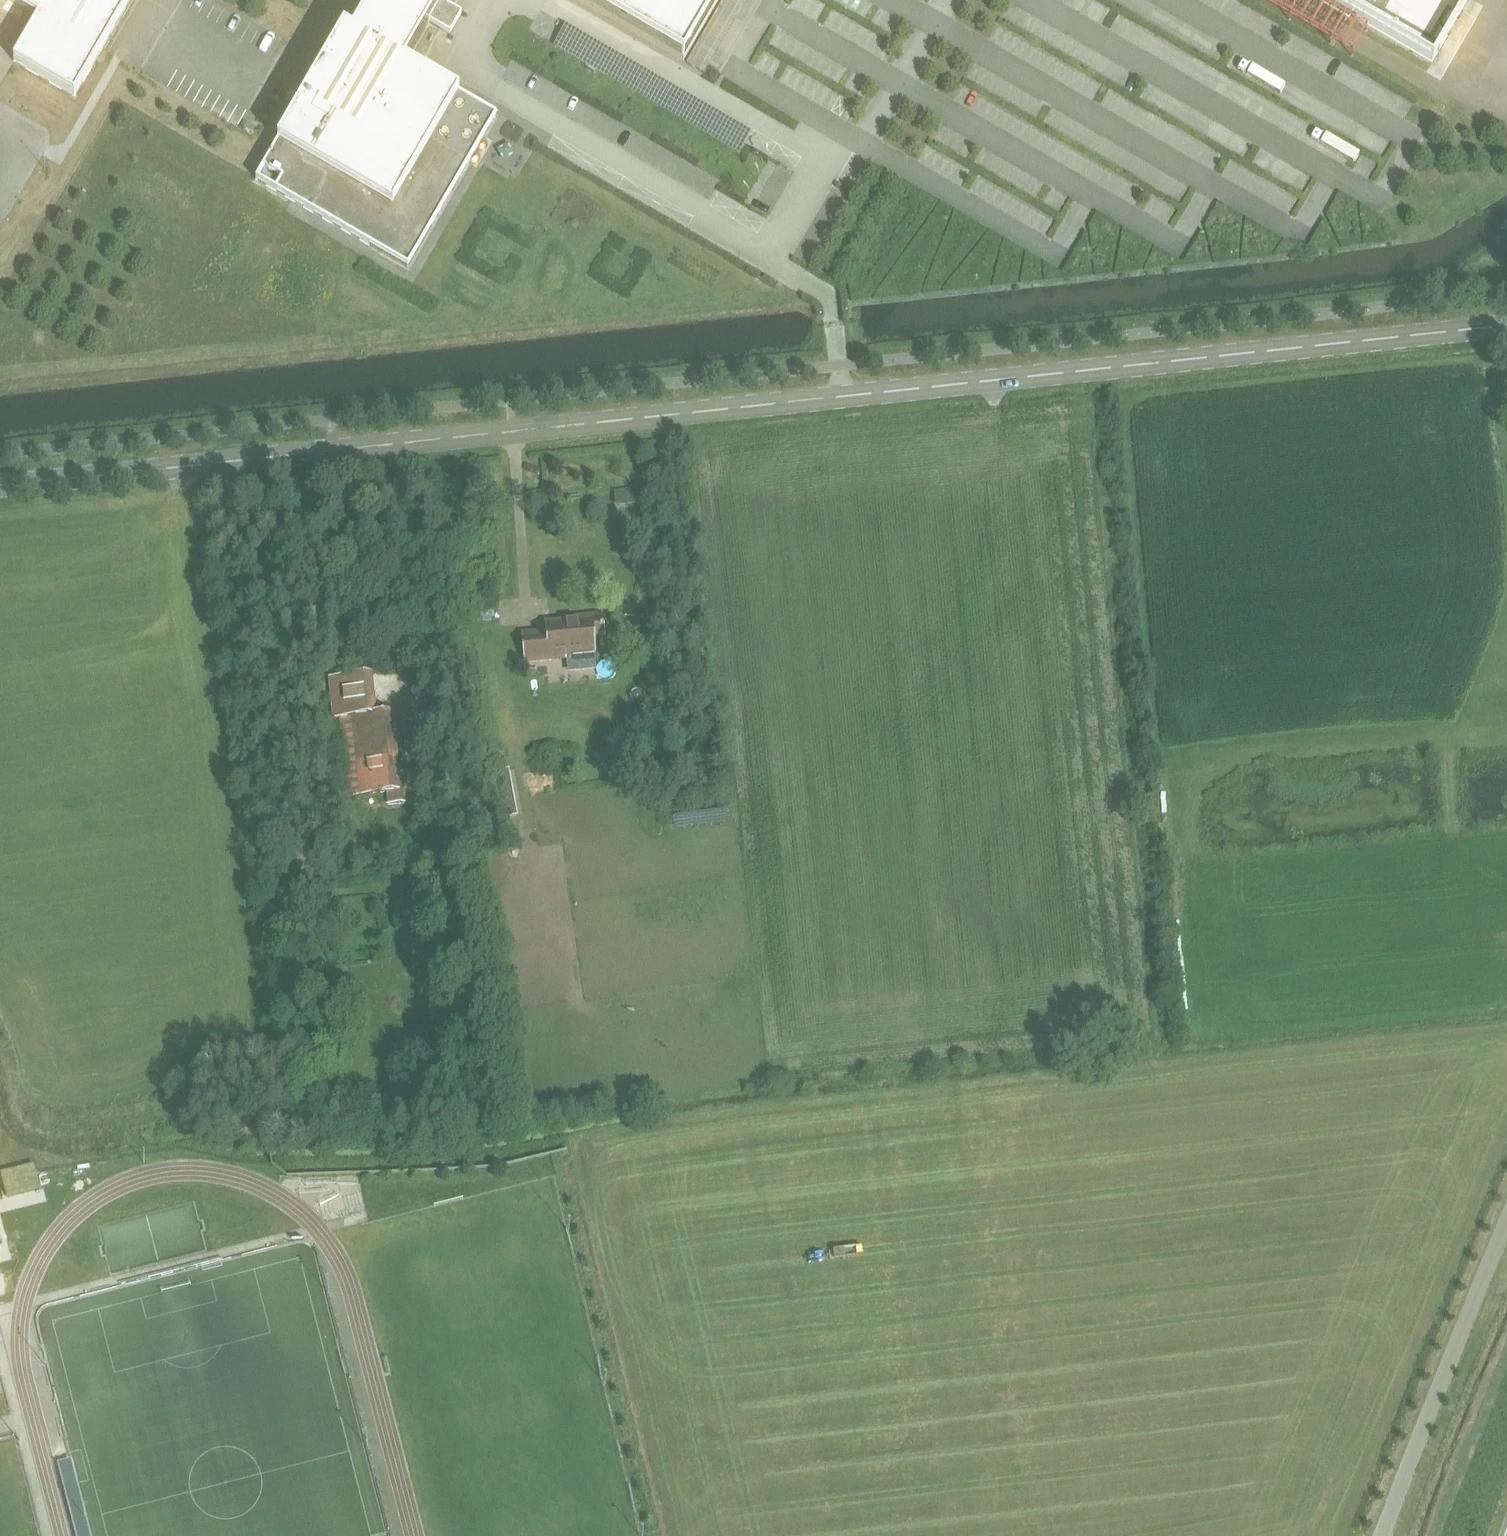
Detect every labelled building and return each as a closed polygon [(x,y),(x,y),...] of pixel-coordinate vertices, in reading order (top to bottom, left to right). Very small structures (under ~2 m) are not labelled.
[(38,20),(14,62),(75,97),(102,50),(131,0),(5,0),(38,20)] [(353,33),(344,28),(299,106),(256,180),(290,200),(408,269),(497,116),(405,63),(429,23),(440,29),(451,9),(441,3),(442,0),(372,0),(353,33)] [(683,61),(719,0),(578,0),(683,61)] [(709,66),(718,71),(730,52),(752,13),(760,0),(724,0),(687,63),(705,74),(709,66)] [(1312,0),(1255,0),(1351,56),(1366,31),(1312,0)] [(1432,62),(1469,0),(1326,0),(1432,62)] [(526,661),(566,657),(566,654),(596,651),(594,637),(605,636),(603,616),(577,619),(577,621),(546,624),(547,633),(523,636),(526,661)] [(334,717),(342,717),(350,795),(389,791),(390,805),(405,803),(402,773),(399,773),(393,712),(378,713),(374,673),(330,678),(334,717)]
